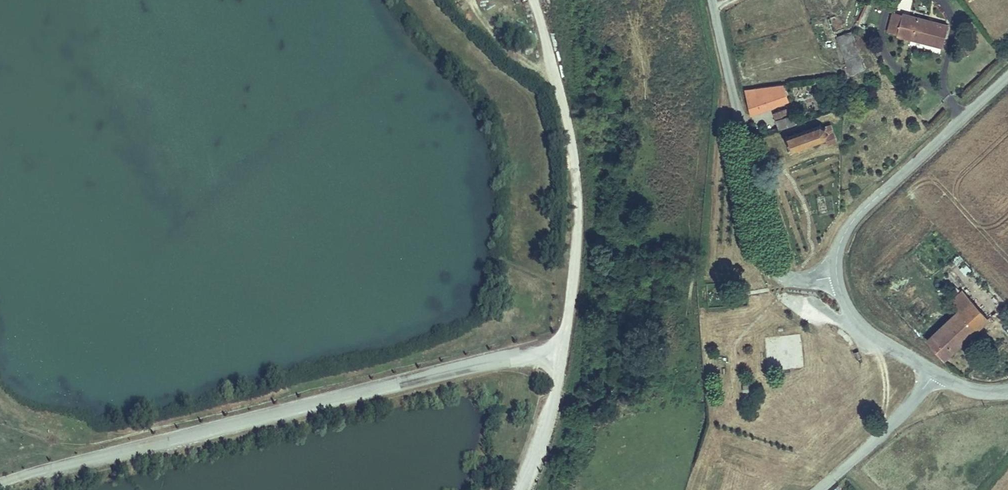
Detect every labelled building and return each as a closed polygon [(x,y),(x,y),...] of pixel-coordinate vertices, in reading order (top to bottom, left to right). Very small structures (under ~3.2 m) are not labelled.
[(902,10),(894,8),(890,29),(898,31),(901,15),(902,10)] [(897,36),(946,45),(950,24),(901,15),(898,31),(897,36)] [(860,58),(847,66),(852,75),(866,66),(860,58)] [(788,101),(783,82),(744,86),(750,114),(788,101)] [(774,121),(777,129),(800,121),(798,113),(774,121)] [(785,135),(791,151),(826,139),(827,142),(840,138),(834,122),(824,126),(823,121),(785,135)] [(818,197),(818,213),(834,212),(833,196),(818,197)] [(973,298),(964,288),(951,300),(960,310),(973,298)] [(960,310),(978,329),(991,317),(973,298),(960,310)] [(960,310),(929,339),(946,358),(978,329),(960,310)]
